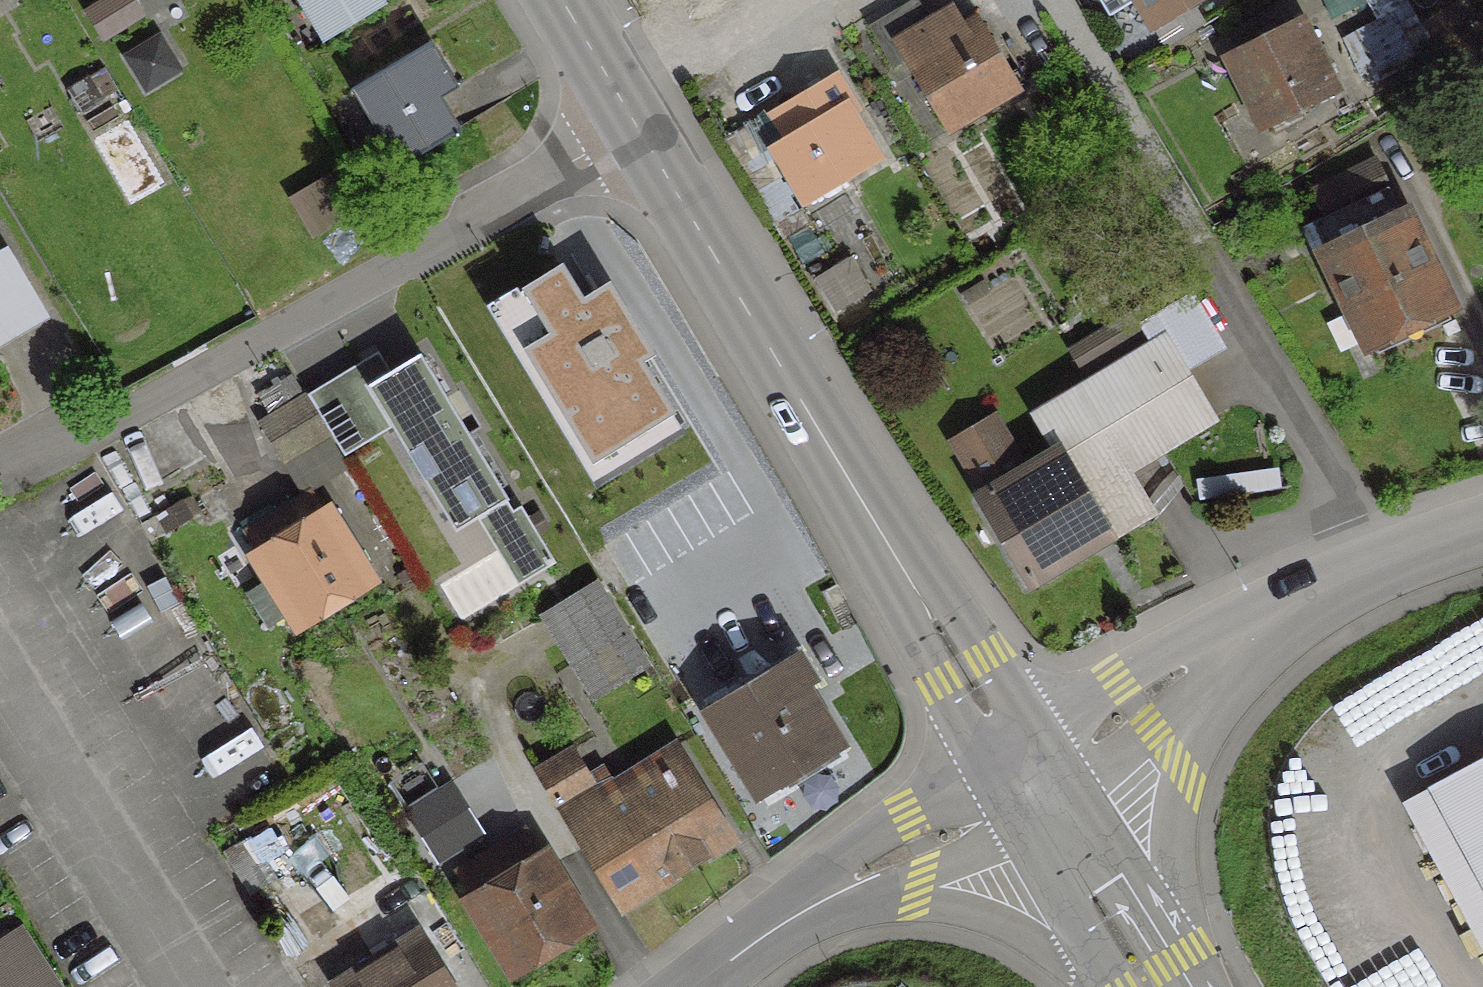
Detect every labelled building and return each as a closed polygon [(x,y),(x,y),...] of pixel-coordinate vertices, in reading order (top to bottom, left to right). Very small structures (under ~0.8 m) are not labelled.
[(107,0),(101,0),(80,12),(98,42),(123,26),(107,0)] [(316,42),(378,4),(375,0),(292,0),(316,42)] [(1130,0),(1093,0),(1103,16),(1130,0)] [(1146,23),(1185,0),(1133,0),(1146,23)] [(902,59),(942,128),(1010,87),(972,23),(960,31),(946,8),(920,23),(908,2),(864,28),(888,67),(902,59)] [(1449,8),(1420,25),(1441,60),(1469,43),(1449,8)] [(1292,23),(1225,57),(1258,126),(1264,123),(1269,133),(1297,119),(1292,109),(1327,92),(1292,23)] [(1416,27),(1400,37),(1428,83),(1444,73),(1416,27)] [(422,46),(408,54),(346,92),(391,168),(454,131),(435,97),(451,88),(425,44),(422,46)] [(768,148),(801,202),(871,160),(823,81),(763,116),(779,142),(768,148)] [(1309,253),(1319,248),(1364,343),(1440,307),(1370,161),(1306,192),(1319,218),(1297,228),(1309,253)] [(561,269),(527,290),(555,335),(529,351),(595,458),(670,413),(638,362),(650,355),(608,287),(582,302),(561,269)] [(985,497),(975,503),(1021,581),(1142,509),(1120,471),(1206,421),(1158,340),(1145,347),(1131,323),(1100,341),(1115,365),(1030,416),(1054,456),(1007,484),(1006,482),(1014,468),(988,425),(954,445),(985,497)] [(503,500),(414,354),(361,387),(376,412),(449,533),(503,500)] [(315,425),(298,397),(255,423),(272,451),(315,425)] [(249,555),(291,622),(361,578),(320,511),(316,513),(304,494),(241,534),(252,553),(249,555)] [(656,679),(674,667),(706,648),(660,571),(635,533),(602,553),(626,591),(609,601),(656,679)] [(544,614),(573,661),(621,632),(591,585),(544,614)] [(793,655),(701,711),(753,796),(835,746),(799,687),(809,681),(793,655)] [(617,903),(646,885),(723,839),(680,766),(678,767),(668,752),(596,795),(556,729),(519,751),(615,910),(620,907),(617,903)] [(1422,788),(1482,900),(1482,755),(1422,788)] [(447,798),(414,819),(435,851),(467,831),(447,798)] [(466,898),(463,899),(505,968),(579,923),(537,855),(535,856),(520,832),(451,874),(466,898)] [(289,924),(269,936),(280,954),(300,942),(289,924)] [(0,942),(0,986),(49,986),(14,933),(0,942)] [(414,935),(396,947),(393,943),(377,953),(379,957),(331,986),(447,986),(414,935)]
